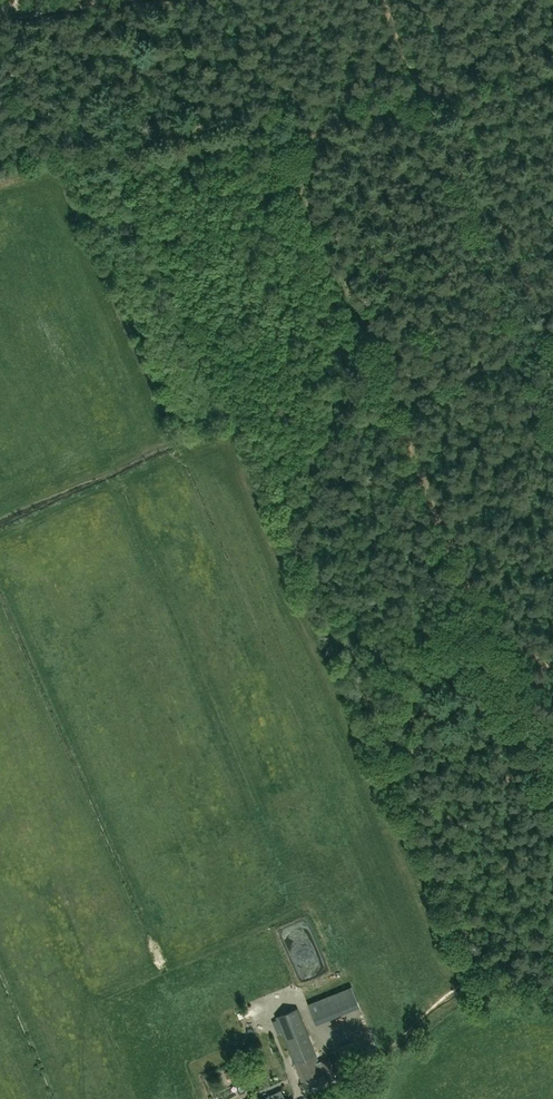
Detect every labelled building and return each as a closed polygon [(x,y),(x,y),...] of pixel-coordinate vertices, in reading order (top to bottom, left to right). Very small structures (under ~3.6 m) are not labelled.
[(316,1025),(330,1019),(322,998),(307,1004),(316,1025)] [(304,1093),(328,1084),(340,1079),(331,1057),(318,1062),(298,1008),(276,1017),(302,1083),(301,1084),(304,1093)] [(338,1049),(343,1060),(359,1053),(354,1042),(338,1049)] [(242,1066),(225,1072),(228,1081),(245,1075),(242,1066)] [(263,1098),(285,1098),(281,1090),(263,1098)]
